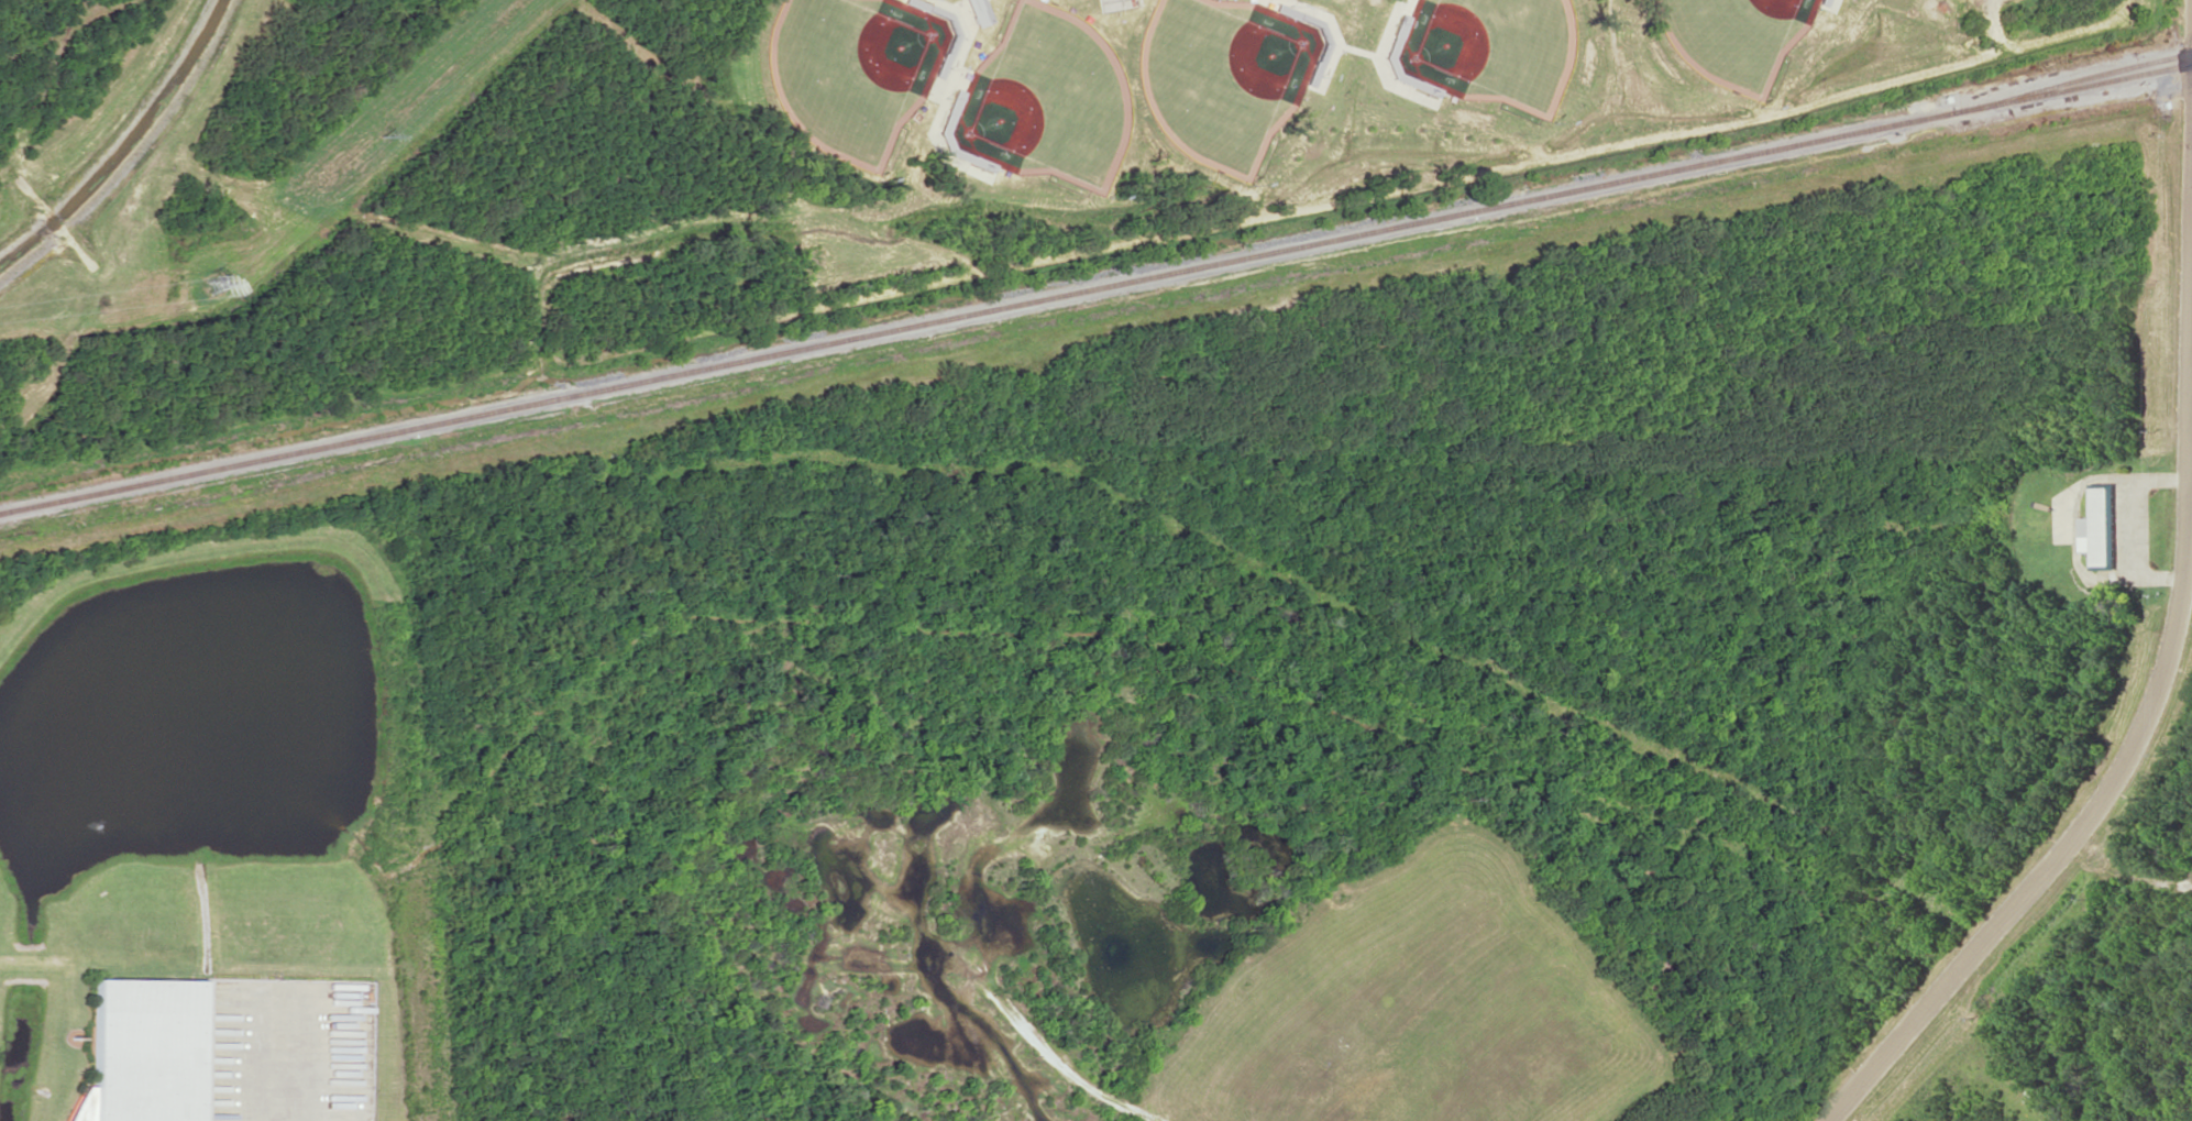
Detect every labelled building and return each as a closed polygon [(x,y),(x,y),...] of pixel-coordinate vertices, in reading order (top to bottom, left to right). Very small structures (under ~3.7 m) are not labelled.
[(976,27),(993,20),(985,0),(965,0),(976,27)] [(2114,560),(2113,486),(2092,487),(2093,517),(2082,517),(2082,551),(2093,551),(2093,561),(2114,560)] [(200,980),(199,1120),(63,1120),(67,1111),(82,1086),(90,1086),(91,978),(200,980)]
